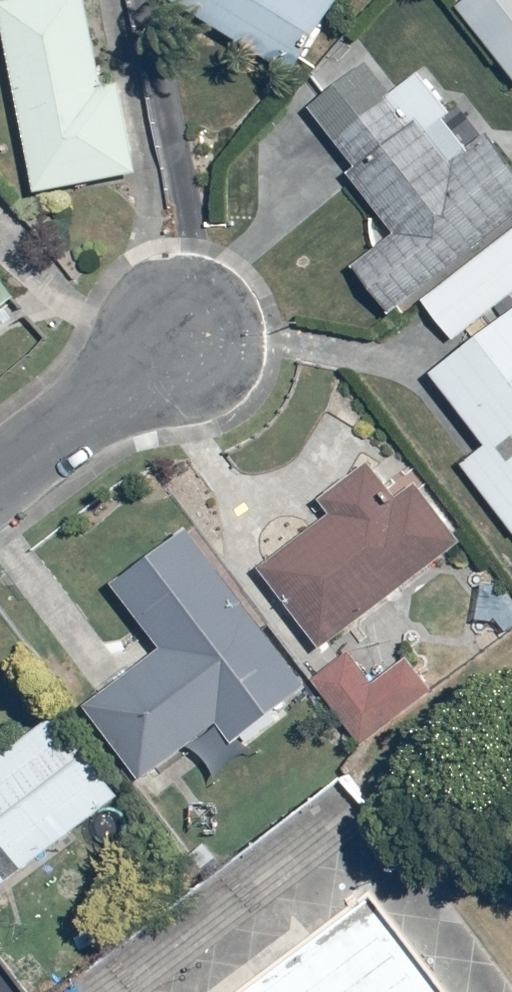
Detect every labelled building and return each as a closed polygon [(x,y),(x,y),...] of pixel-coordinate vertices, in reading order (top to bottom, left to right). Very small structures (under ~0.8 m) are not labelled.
[(0,3),(0,5),(38,192),(138,172),(120,83),(103,87),(86,0),(17,0),(0,3)] [(293,73),(340,0),(177,0),(293,73)] [(511,75),(511,0),(462,0),(457,4),(511,75)] [(351,174),(397,234),(355,266),(392,314),(511,223),(511,161),(490,133),(452,162),(421,121),(416,124),(370,64),(311,108),(357,169),(351,174)] [(455,341),(511,296),(511,231),(423,300),(455,341)] [(0,275),(0,309),(17,297),(0,275)] [(10,324),(0,311),(0,331),(10,324)] [(511,526),(511,313),(433,372),(488,446),(465,464),(511,526)] [(418,485),(400,499),(371,463),(322,502),(332,515),(263,569),(326,649),(462,541),(418,485)] [(220,723),(234,742),(308,687),(191,530),(116,585),(162,646),(87,702),(144,779),(220,723)] [(313,681),(363,745),(433,692),(406,657),(374,682),(350,652),(313,681)] [(120,797),(62,716),(0,759),(0,882),(120,797)]
